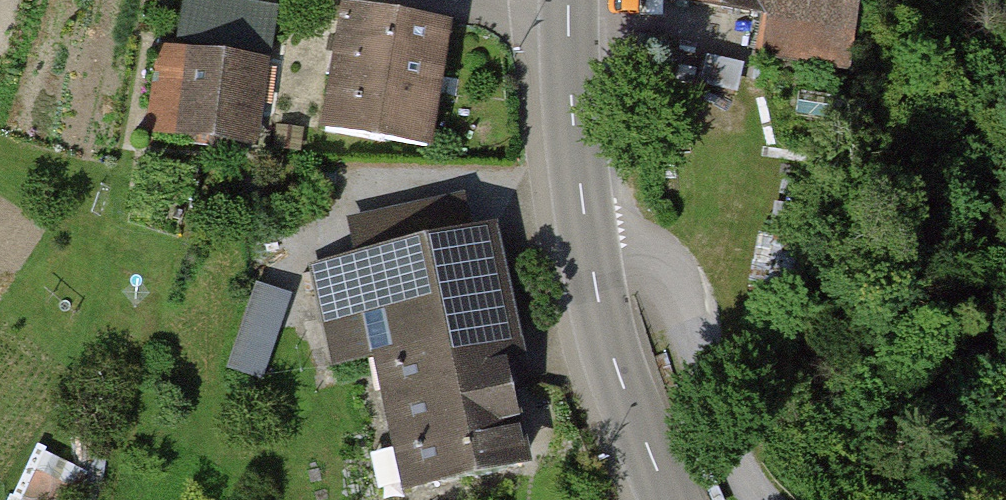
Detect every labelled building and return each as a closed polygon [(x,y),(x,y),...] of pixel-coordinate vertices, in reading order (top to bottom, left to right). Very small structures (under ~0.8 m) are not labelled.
[(773,11),(766,55),(843,68),(854,0),(703,0),(773,11)] [(457,26),(342,14),(328,141),(443,153),(457,26)] [(165,45),(154,143),(269,157),(280,59),(165,45)] [(369,366),(396,490),(519,463),(496,357),(527,350),(501,230),(320,270),(342,372),(369,366)] [(259,277),(238,358),(272,366),(292,286),(259,277)]
